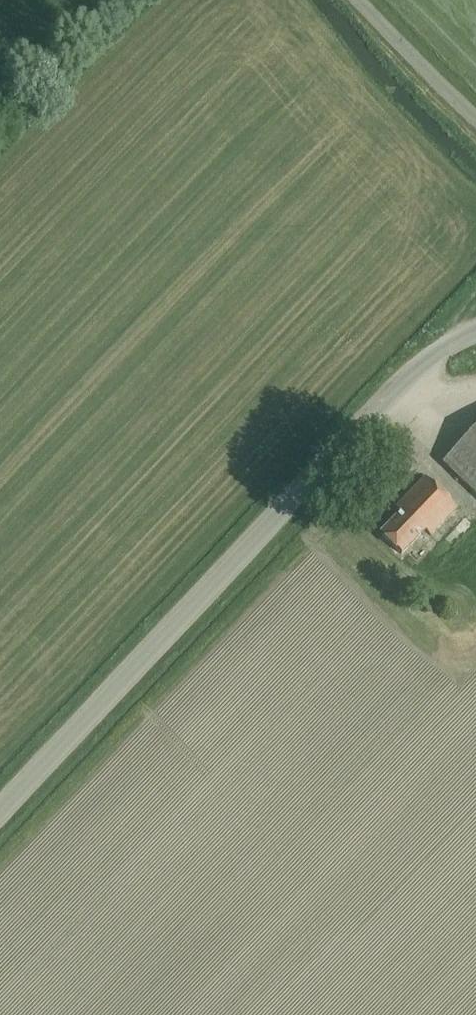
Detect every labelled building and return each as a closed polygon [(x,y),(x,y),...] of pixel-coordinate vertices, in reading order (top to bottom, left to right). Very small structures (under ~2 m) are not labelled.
[(443,463),(475,495),(475,429),(443,463)] [(425,477),(411,493),(396,508),(401,514),(381,535),(401,554),(424,531),(430,536),(457,508),(425,477)]
